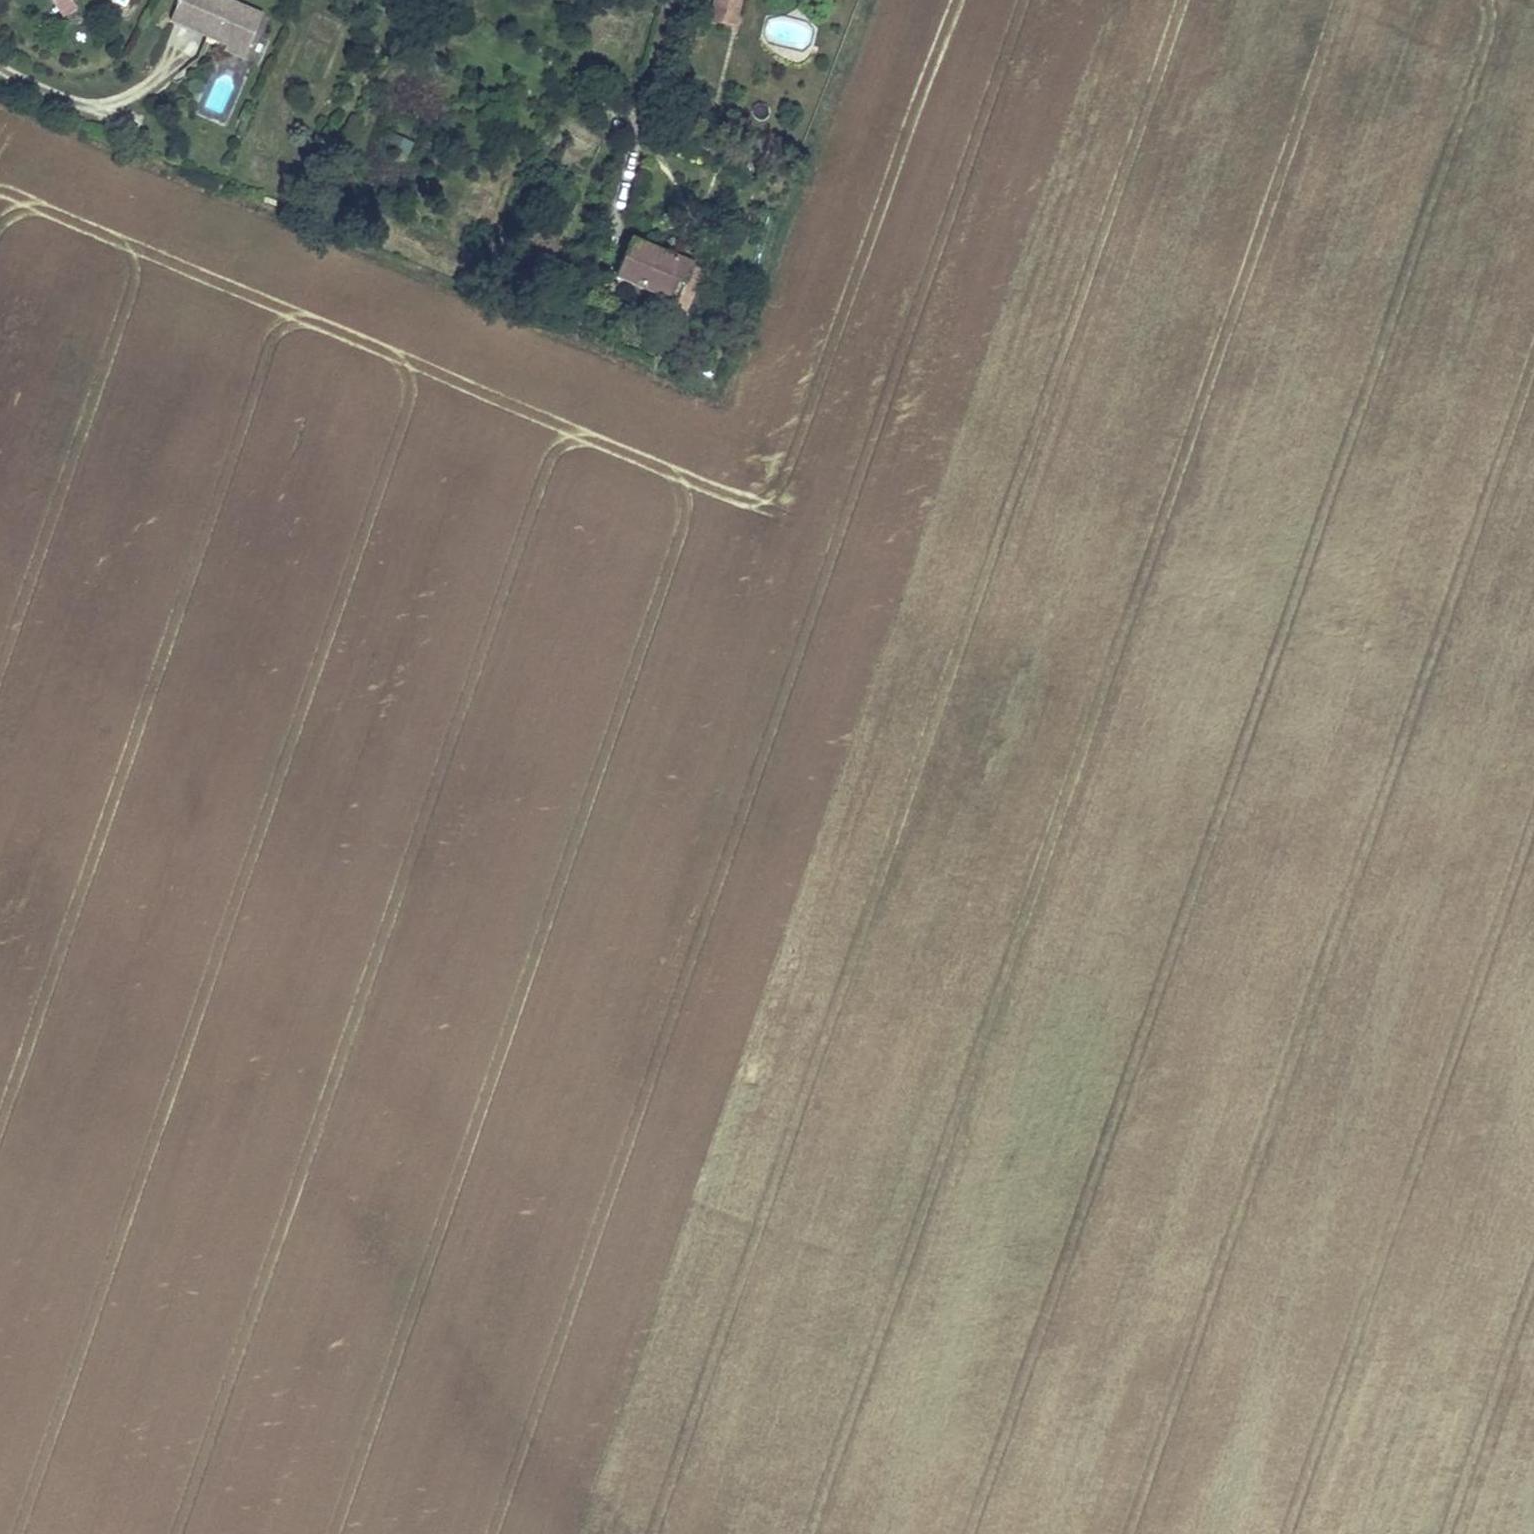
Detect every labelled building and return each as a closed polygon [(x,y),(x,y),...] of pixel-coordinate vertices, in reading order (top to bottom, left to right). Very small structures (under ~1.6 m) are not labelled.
[(58,19),(77,6),(73,0),(45,0),(58,19)] [(265,13),(233,0),(181,0),(173,21),(230,44),(231,44),(234,38),(252,45),(265,13)] [(739,0),(715,0),(710,19),(732,25),(739,0)] [(247,57),(252,45),(234,38),(231,44),(230,44),(227,49),(247,57)] [(694,264),(634,240),(620,277),(663,294),(679,301),(692,268),(694,264)] [(702,272),(692,268),(679,301),(663,294),(659,306),(685,316),(702,272)]
